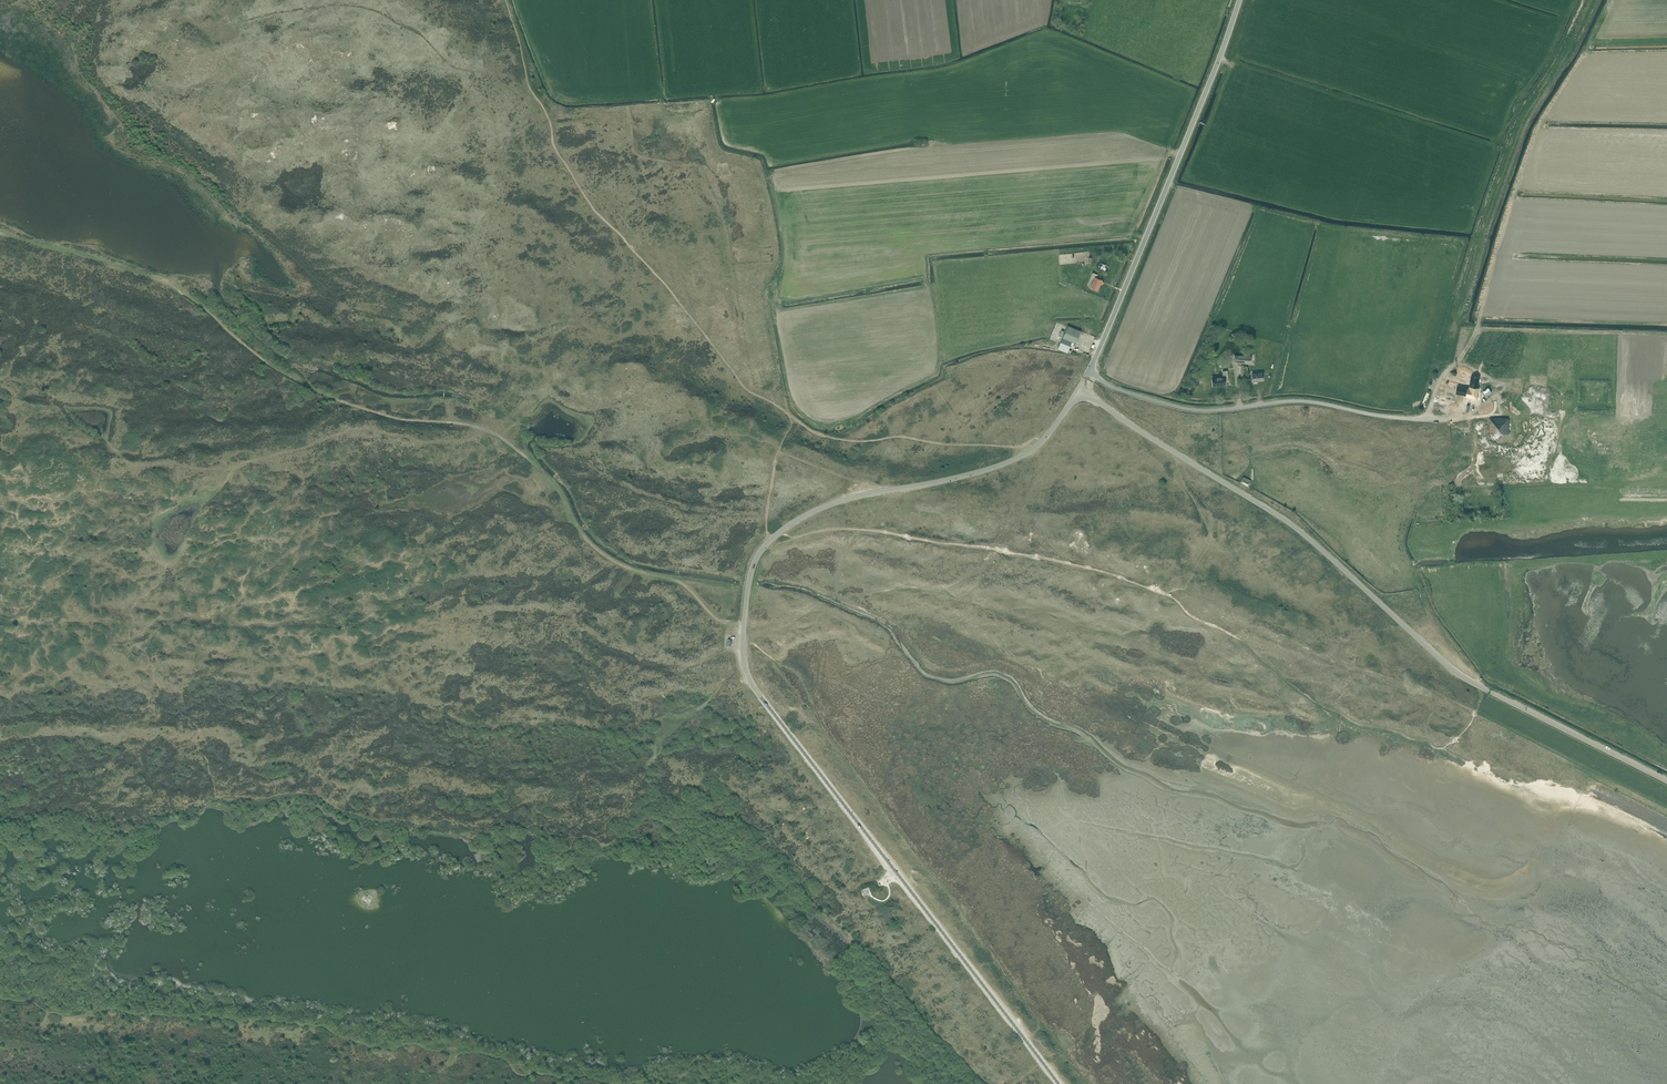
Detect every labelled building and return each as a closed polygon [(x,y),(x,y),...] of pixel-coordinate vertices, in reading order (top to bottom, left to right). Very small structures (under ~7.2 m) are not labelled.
[(1095,277),(1091,287),(1098,290),(1102,280),(1098,278),(1099,276),(1093,273),(1092,276),(1095,277)] [(1068,326),(1058,349),(1067,352),(1072,342),(1076,343),(1081,331),(1068,326)] [(1234,363),(1245,363),(1245,356),(1235,355),(1234,363)] [(1582,376),(1603,376),(1603,366),(1582,367),(1582,376)] [(1223,377),(1213,378),(1214,386),(1225,385),(1225,381),(1229,381),(1228,371),(1223,371),(1223,377)] [(1262,373),(1252,374),(1253,381),(1263,380),(1262,373)] [(1457,385),(1455,393),(1466,395),(1465,396),(1476,398),(1478,387),(1477,387),(1478,377),(1470,375),(1468,387),(1457,385)] [(1525,411),(1529,411),(1529,448),(1533,448),(1533,451),(1545,451),(1545,442),(1549,442),(1549,404),(1526,403),(1525,411)] [(1490,419),(1490,433),(1508,433),(1509,418),(1495,418),(1495,419),(1490,419)] [(1243,478),(1240,483),(1249,487),(1251,482),(1252,480),(1244,477),(1243,478)]
